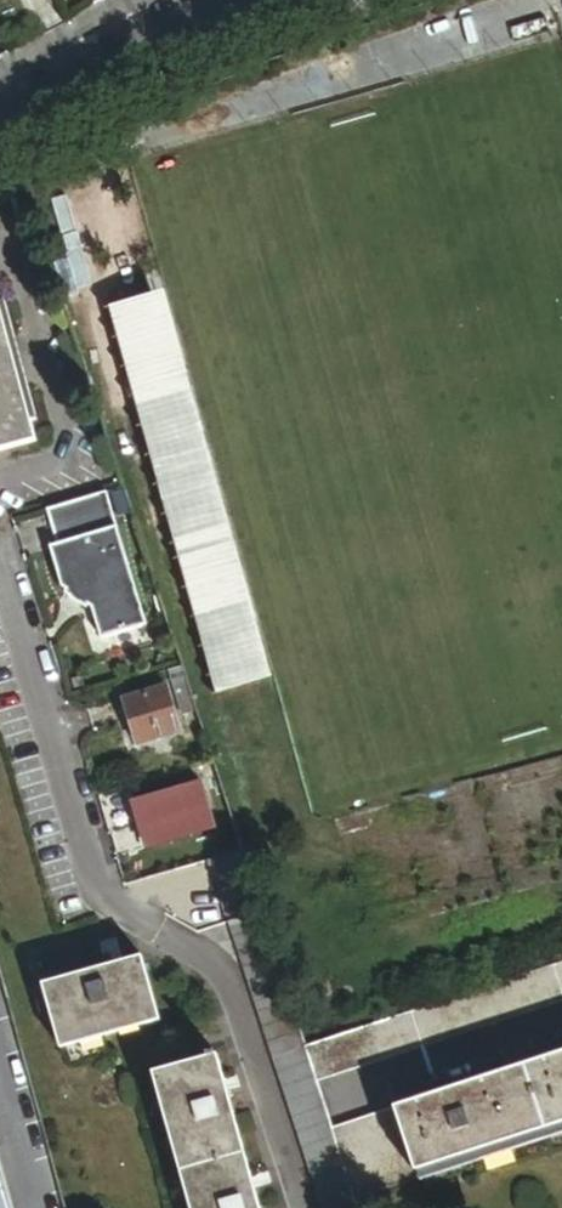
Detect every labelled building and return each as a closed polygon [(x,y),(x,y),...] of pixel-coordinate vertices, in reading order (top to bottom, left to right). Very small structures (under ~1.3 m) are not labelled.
[(270,677),(161,292),(102,308),(209,694),(270,677)] [(0,308),(0,318),(7,342),(13,340),(3,307),(0,308)] [(7,342),(1,344),(0,344),(0,367),(3,378),(9,376),(15,394),(21,393),(7,342)] [(36,445),(31,426),(21,393),(15,394),(9,376),(3,378),(0,367),(0,456),(36,445)] [(27,391),(21,393),(31,426),(37,425),(27,391)] [(139,602),(104,493),(45,512),(56,546),(49,548),(62,589),(67,592),(65,595),(86,609),(88,607),(91,609),(94,616),(139,602)] [(139,602),(94,616),(101,639),(146,625),(139,602)] [(177,732),(163,687),(122,700),(135,745),(177,732)] [(146,824),(140,826),(147,850),(213,830),(199,783),(139,801),(146,824)] [(133,803),(140,826),(146,824),(139,801),(133,803)] [(147,850),(140,826),(134,828),(142,852),(147,850)] [(114,976),(112,968),(42,987),(60,1053),(160,1026),(149,983),(143,960),(123,965),(125,973),(114,976)] [(305,1046),(317,1083),(561,1004),(561,963),(305,1046)] [(123,965),(112,968),(114,976),(125,973),(123,965)] [(396,1109),(415,1173),(418,1172),(561,1126),(561,1056),(396,1109)] [(222,1078),(216,1058),(151,1076),(188,1207),(258,1207),(254,1193),(247,1195),(242,1177),(249,1176),(227,1096),(220,1098),(215,1080),(222,1078)] [(227,1096),(222,1078),(215,1080),(220,1098),(227,1096)] [(396,1109),(331,1129),(355,1201),(418,1181),(415,1173),(396,1109)] [(418,1172),(422,1183),(561,1138),(561,1126),(418,1172)] [(254,1193),(249,1176),(242,1177),(247,1195),(254,1193)]
